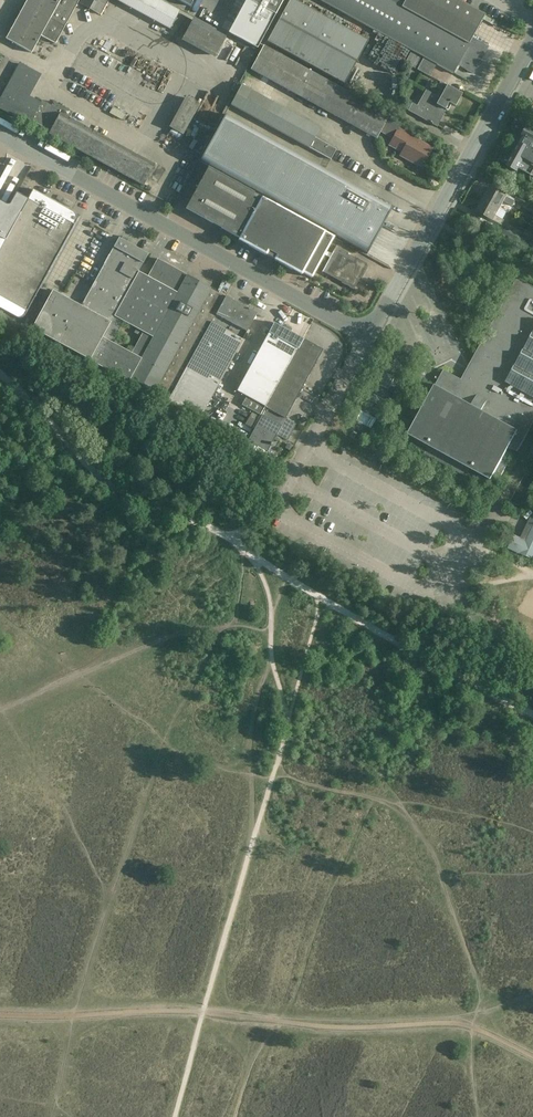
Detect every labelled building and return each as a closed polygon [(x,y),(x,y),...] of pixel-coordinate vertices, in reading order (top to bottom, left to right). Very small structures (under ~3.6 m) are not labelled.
[(33,53),(41,37),(55,45),(80,0),(28,0),(7,38),(33,53)] [(115,1),(170,31),(180,13),(157,0),(116,0),(115,1)] [(233,35),(257,49),(284,0),(247,0),(229,33),(233,35)] [(267,43),(345,85),(369,42),(293,0),(291,0),(267,43)] [(412,52),(406,65),(430,78),(437,66),(453,75),(457,66),(473,75),(488,48),(472,39),(485,16),(456,0),(317,0),(412,52)] [(194,18),(181,41),(215,59),(228,36),(194,18)] [(264,47),(251,70),(377,140),(390,117),(264,47)] [(0,103),(0,109),(18,119),(20,115),(51,132),(49,135),(144,187),(155,167),(61,115),(60,112),(42,102),(40,105),(29,99),(41,77),(21,65),(0,103)] [(202,71),(198,78),(205,83),(209,75),(202,71)] [(425,92),(413,115),(437,128),(450,104),(455,108),(462,95),(440,83),(437,89),(443,92),(439,99),(425,92)] [(206,167),(183,208),(240,239),(239,241),(302,276),(303,274),(312,279),(334,238),(356,250),(381,204),(324,172),(336,151),(315,139),(320,129),(242,86),(231,105),(233,106),(205,156),(224,167),(220,174),(206,167)] [(186,98),(169,129),(184,136),(201,105),(186,98)] [(518,115),(510,129),(520,135),(528,120),(518,115)] [(194,120),(188,136),(196,140),(202,123),(194,120)] [(507,167),(518,173),(519,170),(532,178),(532,130),(529,128),(523,139),(520,145),(520,144),(507,167)] [(399,130),(390,146),(403,153),(401,157),(422,168),(432,150),(412,139),(413,137),(399,130)] [(74,160),(72,165),(98,177),(101,172),(74,160)] [(9,196),(15,181),(8,179),(2,194),(9,196)] [(484,199),(501,209),(504,203),(513,207),(515,202),(490,188),(484,199)] [(16,319),(18,320),(21,320),(24,319),(25,317),(77,223),(78,221),(77,218),(76,216),(74,214),(30,190),(30,191),(33,193),(20,215),(9,209),(6,214),(0,210),(0,310),(16,319)] [(515,201),(532,210),(532,204),(518,196),(515,201)] [(501,209),(484,199),(477,212),(502,226),(505,221),(497,217),(501,209)] [(507,228),(503,234),(518,242),(521,236),(507,228)] [(139,273),(148,255),(127,244),(129,241),(123,238),(122,241),(119,239),(82,308),(53,292),(32,330),(90,362),(139,273)] [(336,247),(322,273),(354,290),(367,265),(356,259),(355,260),(348,255),(349,254),(336,247)] [(185,254),(180,264),(188,269),(194,259),(185,254)] [(148,278),(139,273),(90,362),(129,383),(187,276),(158,260),(148,278)] [(187,276),(129,383),(168,405),(226,298),(187,277),(188,276),(187,276)] [(409,436),(429,447),(424,455),(466,478),(471,470),(491,481),(496,473),(502,476),(509,464),(503,461),(510,448),(518,453),(531,429),(532,430),(532,287),(517,279),(470,366),(471,368),(464,382),(444,371),(409,436)] [(226,298),(168,405),(199,422),(199,421),(257,315),(226,298)] [(252,411),(260,415),(265,407),(267,407),(304,339),(290,332),(292,329),(286,326),(286,327),(284,326),(283,328),(274,323),(269,333),(238,391),(246,396),(242,405),(252,411)] [(304,339),(267,407),(266,408),(267,408),(285,419),(285,418),(303,386),(323,350),(304,339)] [(285,419),(267,408),(266,408),(267,407),(265,407),(260,415),(258,420),(246,440),(248,441),(248,442),(245,446),(265,456),(274,439),(276,441),(277,440),(274,439),(277,435),(287,441),(296,424),(285,418),(285,419)] [(361,407),(355,416),(359,419),(365,409),(361,407)] [(235,434),(246,440),(258,420),(249,416),(245,424),(242,422),(235,434)] [(526,541),(514,536),(509,548),(532,559),(532,527),(526,541)]
